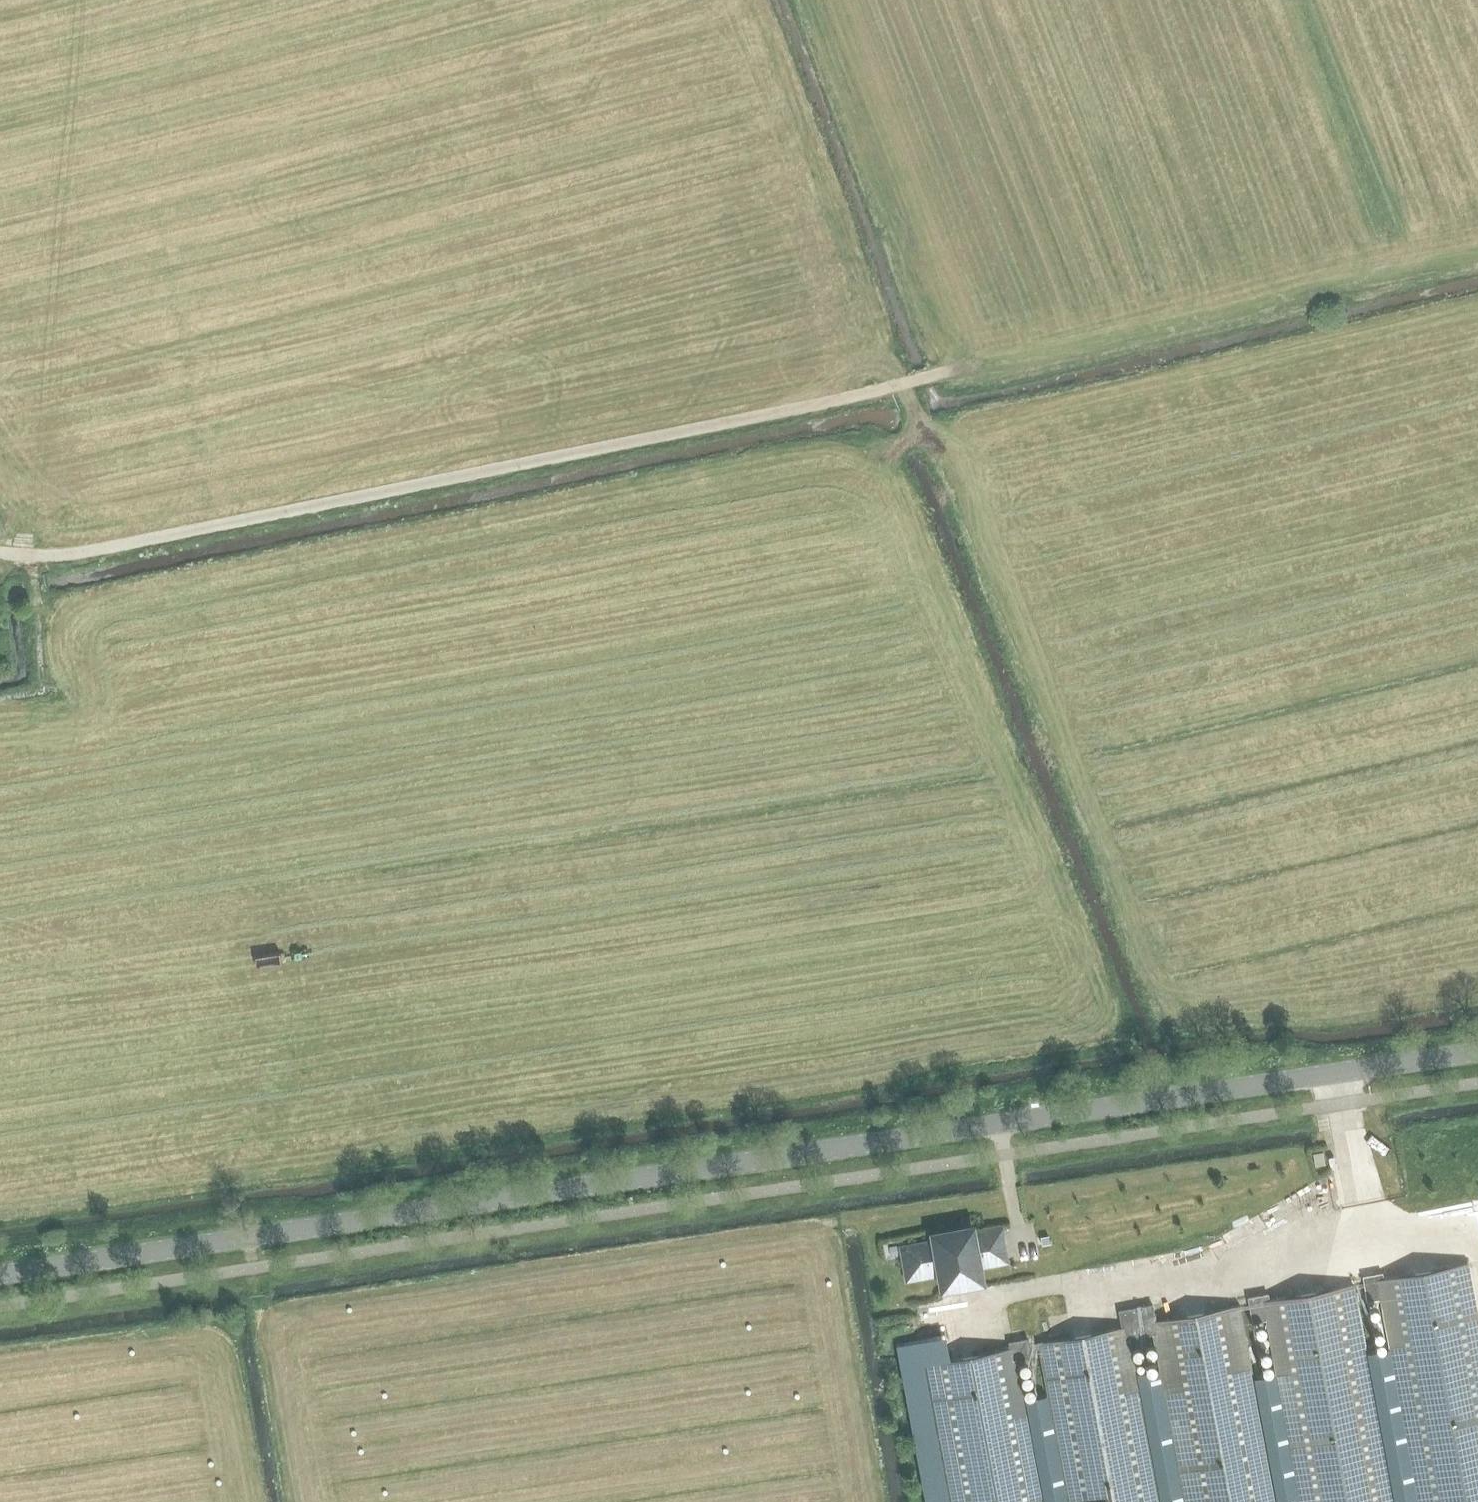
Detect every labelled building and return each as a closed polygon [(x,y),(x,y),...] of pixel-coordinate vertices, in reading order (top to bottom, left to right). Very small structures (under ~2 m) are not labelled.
[(941,1271),(944,1287),(979,1281),(976,1264),(986,1262),(981,1236),(971,1238),(970,1230),(935,1237),(936,1245),(917,1248),(921,1274),(941,1271)] [(1468,1264),(1383,1279),(1382,1273),(1362,1277),(1367,1301),(1381,1299),(1390,1348),(1365,1353),(1393,1501),(1477,1501),(1477,1320),(1468,1264)] [(1276,1501),(1393,1501),(1365,1353),(1353,1285),(1269,1301),(1268,1294),(1248,1298),(1252,1322),(1267,1320),(1277,1375),(1253,1379),(1276,1501)] [(1239,1306),(1155,1322),(1152,1305),(1135,1308),(1141,1337),(1153,1335),(1159,1371),(1136,1375),(1159,1501),(1276,1501),(1253,1379),(1239,1306)] [(1024,1399),(1043,1501),(1159,1501),(1136,1375),(1129,1340),(1141,1337),(1135,1308),(1119,1311),(1122,1328),(1038,1344),(1047,1395),(1024,1399)] [(1024,1399),(1017,1359),(1031,1357),(1028,1339),(1008,1343),(1009,1349),(950,1360),(945,1336),(897,1345),(926,1501),(1043,1501),(1024,1399)]
